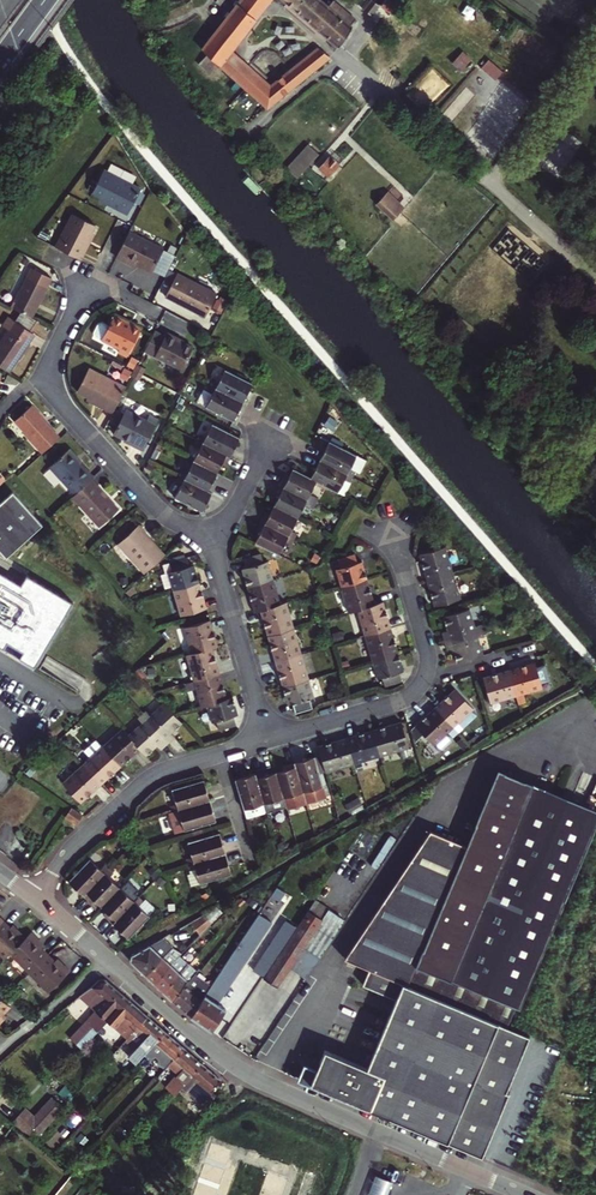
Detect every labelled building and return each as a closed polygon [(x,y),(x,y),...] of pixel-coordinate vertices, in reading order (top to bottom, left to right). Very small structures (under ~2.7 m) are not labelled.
[(203,50),(269,108),(330,58),(318,47),(271,87),(232,52),(242,38),(245,41),(247,42),(261,24),(259,22),(256,20),(273,0),(242,0),(226,22),(203,50)] [(242,0),(228,0),(216,15),(226,22),(242,0)] [(339,47),(354,27),(350,24),(355,19),(334,1),(333,0),(322,0),(283,0),(339,47)] [(451,62),(460,69),(470,57),(461,50),(451,62)] [(488,58),(480,67),(494,79),(502,71),(488,58)] [(297,177),(318,153),(307,143),(286,166),(297,177)] [(339,164),(328,154),(316,167),(328,177),(339,164)] [(107,169),(96,192),(115,202),(114,205),(131,214),(144,189),(107,169)] [(403,205),(387,190),(375,204),(401,228),(409,219),(399,210),(403,205)] [(412,196),(401,209),(411,217),(422,204),(412,196)] [(74,214),(58,246),(78,256),(84,259),(92,244),(89,243),(98,226),(74,214)] [(166,248),(132,230),(119,256),(137,265),(139,259),(145,262),(144,264),(155,269),(166,248)] [(29,277),(13,308),(22,312),(34,318),(43,301),(42,301),(44,296),(45,297),(54,280),(27,265),(22,274),(29,277)] [(217,294),(178,274),(167,296),(206,317),(217,294)] [(22,312),(18,319),(33,326),(37,320),(34,318),(22,312)] [(15,368),(29,340),(31,337),(30,336),(35,327),(33,326),(18,319),(10,314),(5,323),(10,326),(0,347),(0,360),(15,368)] [(128,321),(117,315),(110,327),(105,325),(101,326),(97,333),(98,337),(121,349),(119,353),(129,358),(144,329),(134,324),(132,327),(126,324),(128,321)] [(156,332),(146,351),(183,369),(194,347),(167,334),(166,337),(156,332)] [(114,413),(127,388),(90,368),(78,391),(98,402),(97,404),(114,413)] [(136,370),(133,376),(140,380),(144,374),(136,370)] [(215,380),(212,386),(245,403),(254,384),(227,370),(220,383),(215,380)] [(235,422),(245,403),(212,386),(209,391),(205,389),(200,400),(201,403),(208,407),(207,408),(235,422)] [(43,454),(61,438),(44,419),(45,418),(34,405),(17,421),(30,436),(29,437),(43,454)] [(147,420),(126,409),(114,433),(134,443),(133,446),(143,451),(158,420),(149,415),(147,420)] [(198,433),(195,438),(232,457),(241,439),(210,422),(203,436),(198,433)] [(197,447),(191,459),(219,473),(223,463),(227,465),(232,457),(195,438),(192,445),(197,447)] [(336,440),(333,444),(344,449),(346,445),(336,440)] [(331,443),(322,462),(354,478),(357,473),(351,470),(352,467),(360,471),(366,459),(358,455),(358,457),(344,449),(333,444),(331,443)] [(50,467),(74,495),(92,479),(95,477),(70,449),(50,467)] [(219,473),(191,459),(185,471),(179,469),(176,474),(213,493),(218,484),(214,482),(219,473)] [(317,483),(339,494),(346,480),(352,483),(354,478),(322,462),(312,480),(317,483)] [(311,495),(317,483),(312,480),(294,471),(289,480),(285,478),(281,487),(314,503),(317,498),(311,495)] [(213,493),(176,474),(173,480),(179,483),(172,496),(203,512),(213,493)] [(74,495),(73,496),(100,527),(119,510),(92,479),(74,495)] [(276,507),(299,519),(305,506),(311,509),(314,503),(281,487),(277,495),(281,497),(276,507)] [(0,504),(0,552),(6,558),(42,526),(13,493),(0,504)] [(262,523),(295,540),(298,534),(292,531),(299,519),(276,507),(271,516),(267,515),(262,523)] [(292,546),(295,540),(262,523),(258,532),(262,534),(257,544),(280,556),(287,543),(292,546)] [(118,545),(144,574),(164,556),(144,534),(146,533),(139,525),(118,545)] [(420,556),(428,582),(453,575),(446,548),(420,556)] [(249,586),(275,579),(270,561),(266,562),(264,554),(246,559),(248,567),(243,568),(249,586)] [(362,562),(358,563),(356,555),(338,561),(340,568),(336,570),(341,588),(367,580),(362,562)] [(172,588),(173,591),(198,584),(194,566),(189,568),(186,558),(169,563),(172,572),(165,574),(161,576),(165,590),(172,588)] [(162,565),(165,574),(172,572),(169,563),(162,565)] [(0,575),(0,649),(33,668),(70,603),(23,576),(18,585),(0,575)] [(453,575),(428,582),(435,607),(461,600),(453,575)] [(262,611),(283,605),(275,579),(249,586),(256,612),(262,611)] [(374,606),(367,580),(341,588),(349,613),(358,611),(374,606)] [(198,584),(173,591),(180,617),(206,609),(198,584)] [(269,636),(296,629),(289,603),(283,605),(262,611),(269,636)] [(374,606),(358,611),(365,636),(391,629),(384,603),(374,606)] [(447,646),(484,634),(482,628),(476,630),(471,612),(445,619),(449,635),(444,636),(447,646)] [(183,629),(191,655),(211,649),(216,647),(209,621),(183,629)] [(277,662),(303,654),(296,629),(269,636),(277,662)] [(398,655),(391,629),(365,636),(372,662),(398,655)] [(458,665),(485,657),(480,641),(486,640),(484,634),(447,646),(449,654),(455,652),(458,665)] [(211,649),(191,655),(184,657),(192,682),(218,674),(211,649)] [(284,688),(311,680),(303,654),(277,662),(284,688)] [(403,672),(398,655),(372,662),(377,680),(381,679),(383,685),(399,674),(403,672)] [(509,672),(517,699),(543,691),(542,685),(550,683),(546,667),(537,670),(535,665),(509,672)] [(509,672),(484,680),(491,706),(517,699),(509,672)] [(226,700),(218,674),(192,682),(183,685),(185,693),(194,690),(199,708),(206,706),(226,700)] [(399,674),(383,685),(384,687),(402,682),(399,674)] [(311,680),(284,688),(289,706),(294,704),(296,712),(314,707),(311,699),(316,698),(311,680)] [(475,711),(456,691),(436,710),(454,730),(460,737),(479,719),(473,712),(475,711)] [(226,700),(206,706),(211,724),(215,723),(218,732),(235,727),(232,718),(237,717),(232,698),(226,700)] [(170,733),(181,723),(173,715),(163,703),(149,716),(145,712),(141,715),(167,744),(175,737),(170,733)] [(454,730),(436,710),(416,728),(435,748),(454,730)] [(145,756),(157,745),(161,750),(167,744),(141,715),(138,718),(142,722),(127,736),(139,749),(145,756)] [(372,733),(380,759),(407,751),(399,725),(372,733)] [(119,767),(139,749),(127,736),(121,729),(101,747),(119,767)] [(354,766),(380,759),(372,733),(347,741),(354,766)] [(100,785),(119,767),(101,747),(95,740),(83,750),(90,757),(81,765),(100,785)] [(329,774),(354,766),(347,741),(322,748),(329,774)] [(326,798),(323,788),(315,759),(294,765),(304,799),(306,804),(326,798)] [(80,803),(100,785),(81,765),(61,783),(80,803)] [(306,804),(304,799),(294,765),(286,767),(287,771),(275,774),(283,799),(287,798),(290,809),(306,804)] [(431,831),(372,919),(345,959),(370,970),(364,985),(396,1000),(368,1068),(325,1050),(317,1069),(304,1064),(298,1079),(390,1119),(483,1158),(530,1036),(507,1027),(515,1007),(521,1009),(595,826),(595,811),(499,770),(467,848),(431,831)] [(255,776),(265,810),(272,809),(270,803),(283,799),(275,774),(266,777),(265,773),(255,776)] [(235,782),(245,818),(266,813),(265,810),(255,776),(235,782)] [(171,814),(209,803),(203,782),(171,791),(175,805),(169,807),(171,814)] [(215,823),(209,803),(171,814),(173,820),(179,819),(183,832),(215,823)] [(71,809),(65,817),(76,825),(82,816),(71,809)] [(186,866),(225,855),(219,834),(186,844),(190,858),(185,860),(186,866)] [(231,876),(225,855),(186,866),(188,872),(189,875),(186,876),(188,884),(187,884),(198,885),(231,876)] [(70,880),(86,895),(112,868),(107,863),(102,867),(92,857),(70,880)] [(112,868),(86,895),(92,901),(95,898),(103,906),(122,886),(111,876),(116,871),(112,868)] [(122,886),(103,906),(111,913),(108,916),(115,923),(141,896),(137,891),(139,889),(130,880),(124,887),(122,886)] [(288,899),(276,890),(272,897),(284,905),(288,899)] [(141,896),(115,923),(131,937),(152,914),(151,913),(158,906),(148,897),(145,899),(141,896)] [(216,907),(207,918),(213,923),(222,913),(216,907)] [(276,958),(264,976),(279,986),(291,967),(292,968),(310,941),(309,940),(322,920),(309,911),(281,954),(280,953),(276,958)] [(271,923),(259,914),(213,984),(191,1016),(213,1031),(226,1010),(218,1004),(215,1001),(223,988),(227,990),(271,923)] [(0,925),(0,953),(5,959),(12,953),(26,938),(14,925),(12,928),(5,921),(0,925)] [(26,938),(12,953),(31,972),(49,955),(42,948),(44,945),(32,933),(26,938)] [(131,962),(146,975),(163,957),(165,957),(173,947),(164,937),(133,954),(131,962)] [(310,941),(292,968),(299,973),(297,977),(304,982),(328,946),(320,940),(316,945),(310,941)] [(163,957),(146,975),(154,983),(172,965),(183,954),(173,947),(165,957),(163,957)] [(249,966),(264,976),(276,958),(280,953),(270,947),(259,963),(254,959),(249,966)] [(192,966),(199,958),(192,952),(185,960),(186,961),(190,964),(192,966)] [(49,955),(31,972),(50,992),(70,972),(58,959),(55,962),(49,955)] [(185,977),(181,973),(164,992),(169,997),(173,1001),(187,985),(191,980),(193,981),(202,969),(204,970),(207,966),(201,961),(185,977)] [(154,983),(164,992),(181,973),(172,965),(154,983)] [(202,969),(193,981),(198,986),(206,972),(204,970),(202,969)] [(108,1022),(112,1017),(110,1015),(117,1008),(119,1010),(130,999),(107,979),(101,978),(96,984),(89,989),(80,996),(96,1010),(71,1039),(82,1049),(108,1022)] [(198,995),(187,985),(173,1001),(191,1016),(213,984),(208,980),(202,989),(198,995)] [(202,989),(198,986),(193,981),(191,980),(187,985),(198,995),(202,989)] [(215,1001),(218,1004),(227,990),(223,988),(215,1001)] [(6,1016),(3,1014),(10,1006),(0,997),(0,1023),(6,1016)] [(149,1016),(130,999),(119,1010),(117,1008),(110,1015),(112,1017),(108,1022),(127,1039),(132,1034),(149,1016)] [(149,1016),(132,1034),(141,1042),(128,1056),(136,1063),(155,1042),(157,1043),(167,1032),(149,1016)] [(157,1043),(166,1052),(160,1059),(168,1067),(169,1066),(185,1048),(167,1032),(157,1043)] [(152,1047),(138,1063),(144,1068),(159,1051),(156,1048),(155,1049),(152,1047)] [(183,1089),(204,1065),(193,1055),(185,1048),(169,1066),(179,1075),(168,1087),(177,1096),(183,1089)] [(221,1080),(204,1065),(183,1089),(206,1110),(210,1105),(214,1097),(210,1093),(221,1080)] [(14,1118),(36,1138),(66,1105),(53,1094),(36,1113),(26,1105),(14,1118)] [(73,1171),(14,1123),(0,1140),(0,1164),(38,1194),(102,1194),(104,1193),(75,1169),(73,1171)] [(388,1178),(371,1173),(365,1194),(384,1194),(388,1178)]
